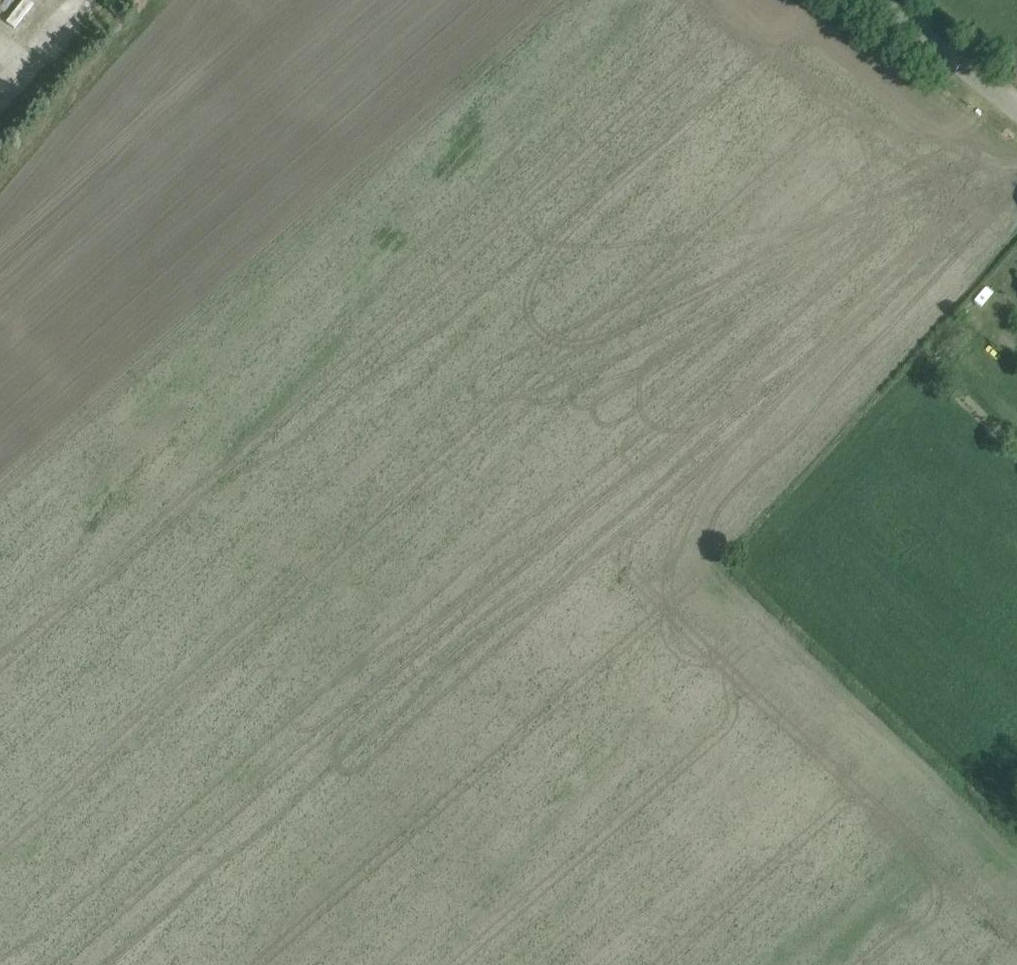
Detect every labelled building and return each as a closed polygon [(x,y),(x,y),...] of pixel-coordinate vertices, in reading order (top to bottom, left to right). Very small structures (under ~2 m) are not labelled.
[(32,3),(26,0),(17,0),(4,22),(16,29),(32,3)]
